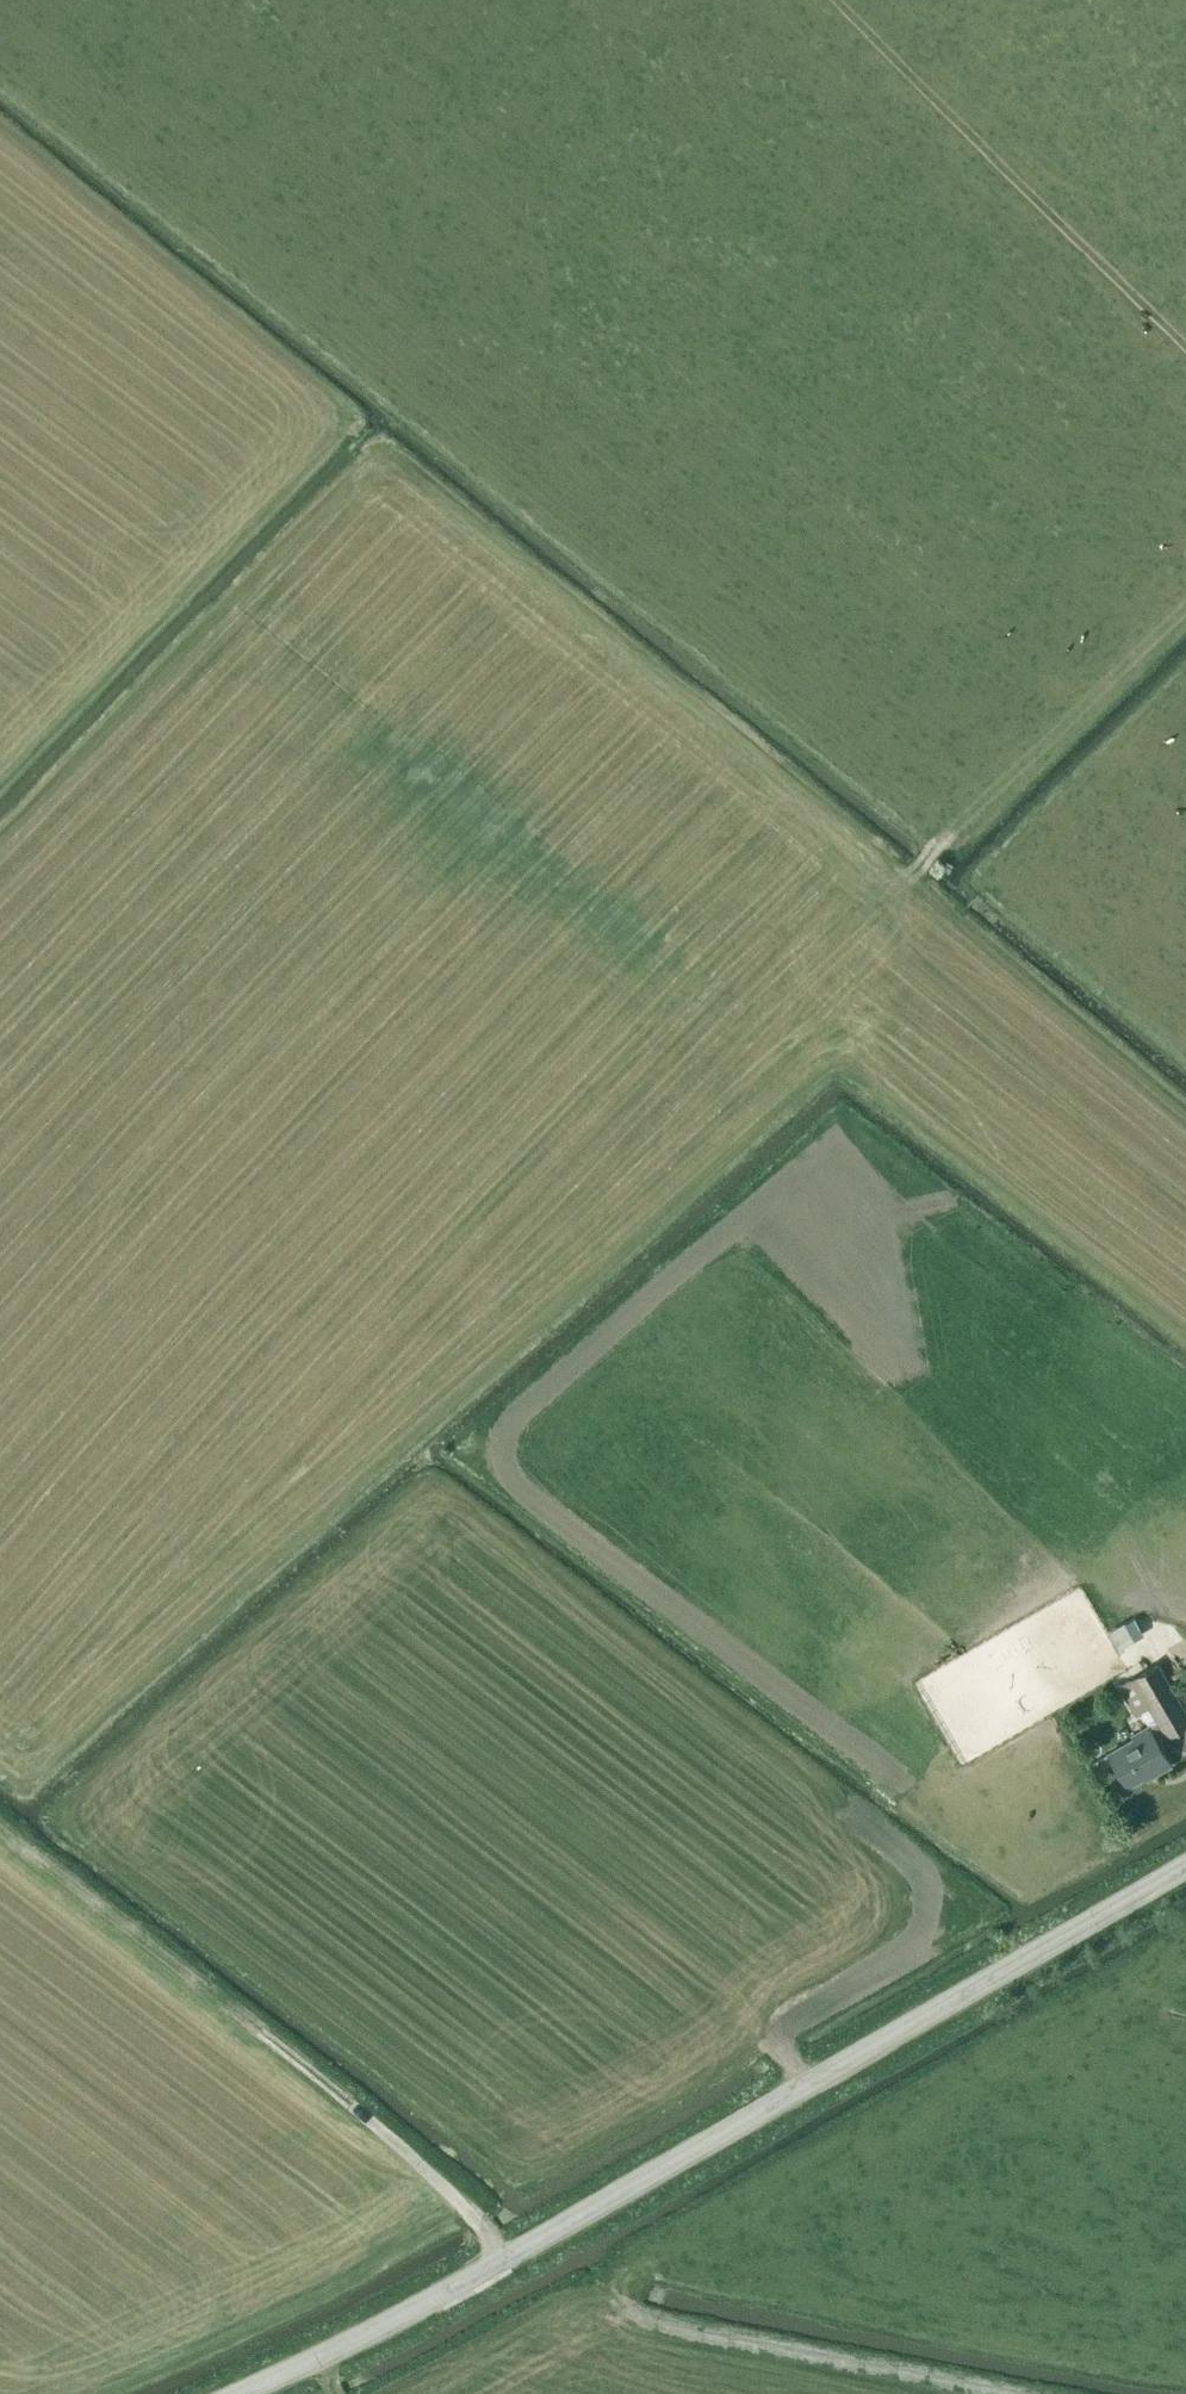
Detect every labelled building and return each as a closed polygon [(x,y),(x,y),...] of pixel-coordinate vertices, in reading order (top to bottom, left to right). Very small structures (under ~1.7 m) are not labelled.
[(1133,1617),(1107,1632),(1117,1650),(1143,1635),(1133,1617)] [(1157,1665),(1118,1687),(1133,1714),(1147,1706),(1157,1723),(1149,1727),(1148,1726),(1131,1736),(1133,1740),(1108,1754),(1113,1763),(1127,1787),(1152,1773),(1154,1776),(1171,1766),(1154,1737),(1163,1733),(1165,1737),(1185,1725),(1185,1715),(1157,1665)] [(1108,1754),(1091,1764),(1096,1773),(1113,1763),(1108,1754)]
